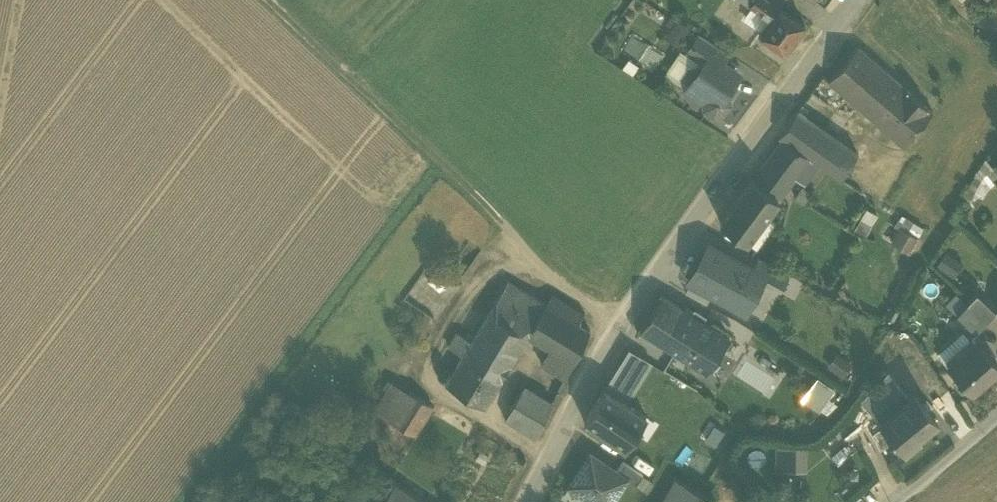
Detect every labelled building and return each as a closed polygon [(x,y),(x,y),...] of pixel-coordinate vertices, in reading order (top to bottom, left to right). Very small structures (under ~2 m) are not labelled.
[(778,5),(773,2),(770,0),(752,0),(749,4),(751,5),(769,17),(778,5)] [(743,18),(761,30),(769,17),(751,5),(743,18)] [(760,32),(786,49),(804,22),(778,5),(769,17),(761,30),(760,32)] [(689,29),(669,15),(664,23),(671,27),(664,36),(678,46),(689,29)] [(692,44),(718,61),(724,51),(699,34),(692,44)] [(727,103),(725,94),(738,74),(718,61),(692,44),(687,52),(702,63),(699,70),(690,72),(685,79),(687,87),(695,93),(704,99),(707,107),(713,112),(722,110),(727,103)] [(861,111),(892,76),(855,45),(828,82),(861,111)] [(681,49),(666,73),(687,87),(685,79),(690,72),(699,70),(702,63),(687,52),(681,49)] [(628,58),(621,68),(632,75),(638,65),(628,58)] [(892,76),(861,111),(887,134),(903,147),(933,112),(892,76)] [(803,102),(798,109),(807,116),(812,109),(803,102)] [(818,165),(839,180),(858,153),(807,116),(798,109),(778,136),(780,137),(818,165)] [(804,184),(818,165),(780,137),(750,178),(779,199),(795,178),(804,184)] [(779,199),(750,178),(719,222),(748,243),(767,216),(779,199)] [(802,185),(794,196),(804,204),(812,193),(802,185)] [(866,210),(860,220),(871,227),(878,216),(866,210)] [(776,222),(767,216),(748,243),(756,249),(776,222)] [(894,228),(898,230),(899,228),(924,242),(929,232),(901,216),(894,228)] [(871,227),(860,220),(854,230),(865,237),(871,227)] [(924,242),(899,228),(898,230),(890,244),(916,259),(925,243),(924,242)] [(752,269),(707,245),(688,281),(690,281),(711,293),(745,311),(764,277),(764,276),(752,269)] [(946,253),(936,267),(953,279),(963,265),(946,253)] [(757,259),(752,269),(764,276),(764,277),(783,286),(789,276),(757,259)] [(486,313),(528,337),(545,303),(506,280),(486,313)] [(690,281),(684,292),(705,303),(711,293),(690,281)] [(552,293),(545,303),(579,323),(585,313),(552,293)] [(966,304),(955,294),(945,305),(956,315),(966,304)] [(966,304),(985,323),(995,313),(976,294),(966,304)] [(729,338),(662,296),(640,331),(707,373),(729,338)] [(545,303),(528,337),(548,350),(539,365),(564,381),(590,330),(579,323),(545,303)] [(985,323),(966,304),(956,315),(975,334),(985,323)] [(898,313),(890,309),(885,318),(894,322),(898,313)] [(444,384),(485,408),(528,337),(486,313),(473,335),(461,355),(444,384)] [(461,355),(473,335),(467,331),(464,336),(455,331),(446,346),(461,355)] [(961,333),(942,355),(949,361),(968,339),(961,333)] [(969,395),(996,371),(996,368),(975,344),(946,370),(969,395)] [(620,365),(642,379),(651,363),(628,350),(620,365)] [(836,353),(826,368),(842,380),(853,365),(836,353)] [(604,389),(627,405),(642,379),(620,365),(604,389)] [(834,389),(817,377),(801,401),(818,412),(834,389)] [(372,410),(416,436),(434,407),(390,381),(372,410)] [(504,421),(535,439),(553,402),(524,386),(504,421)] [(877,424),(906,401),(899,394),(893,398),(884,388),(867,401),(872,408),(867,412),(877,424)] [(627,405),(604,389),(584,422),(624,449),(645,417),(627,405)] [(877,424),(903,456),(917,445),(915,443),(936,425),(912,396),(906,401),(877,424)] [(775,448),(775,471),(806,472),(807,448),(775,448)] [(593,501),(611,501),(626,479),(616,472),(589,454),(569,486),(593,501)] [(622,462),(616,472),(626,479),(646,492),(652,483),(622,462)] [(674,479),(661,501),(715,501),(674,479)] [(393,483),(380,501),(420,501),(393,483)]
